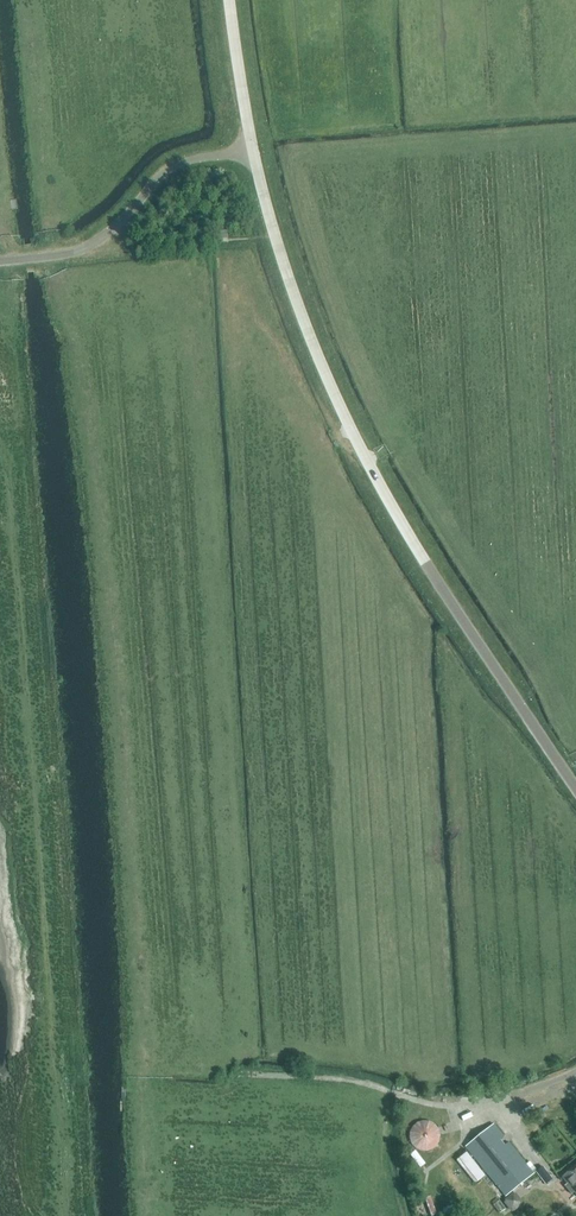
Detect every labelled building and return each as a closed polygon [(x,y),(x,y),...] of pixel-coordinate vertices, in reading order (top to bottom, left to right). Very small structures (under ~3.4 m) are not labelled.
[(413,1123),(411,1125),(410,1128),(408,1130),(408,1133),(407,1135),(408,1138),(409,1141),(410,1143),(412,1145),(414,1147),(416,1148),(418,1149),(421,1150),(424,1150),(427,1149),(429,1148),(431,1147),(433,1145),(435,1142),(436,1140),(437,1137),(437,1135),(437,1132),(436,1129),(435,1127),(433,1125),(431,1123),(428,1122),(426,1121),(423,1120),(421,1120),(418,1121),(415,1122),(413,1123)] [(533,1172),(494,1124),(465,1146),(505,1195),(533,1172)] [(486,1172),(468,1150),(457,1159),(475,1181),(486,1172)] [(561,1177),(567,1184),(564,1186),(571,1195),(575,1192),(575,1194),(575,1164),(561,1177)] [(510,1209),(519,1201),(511,1191),(501,1200),(510,1209)]
